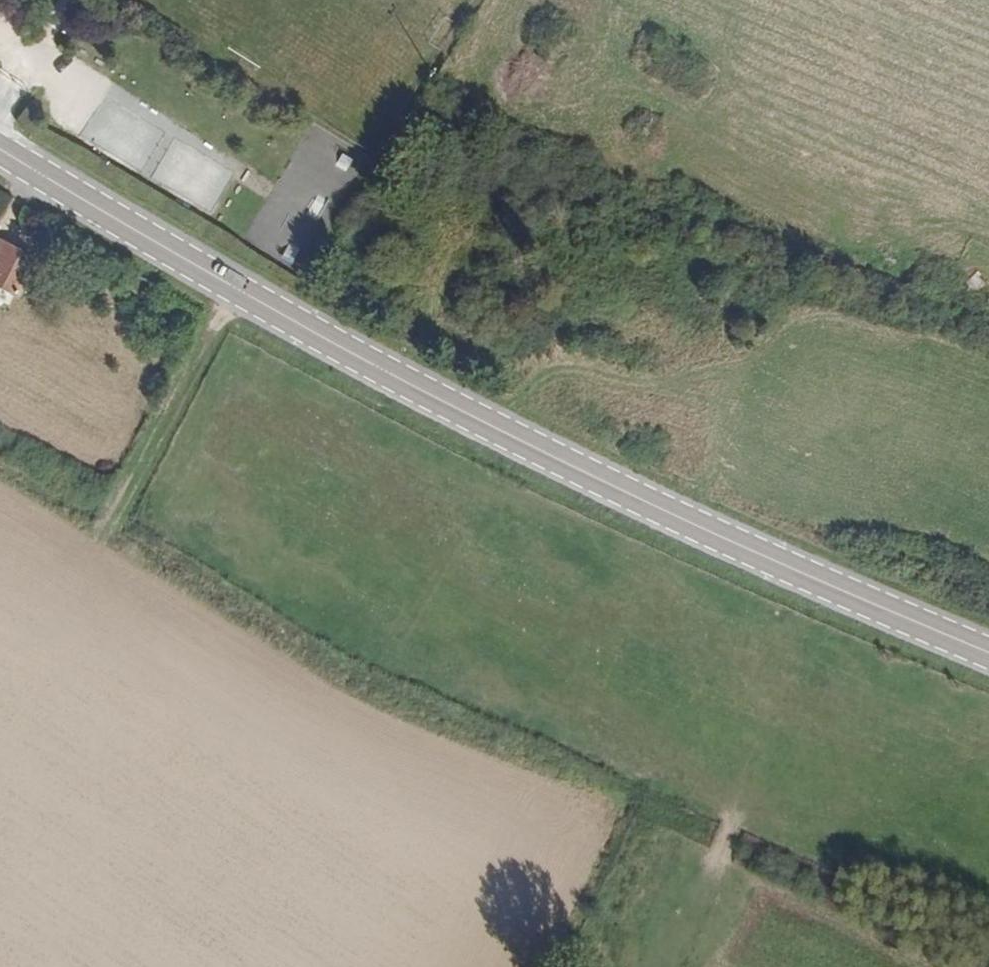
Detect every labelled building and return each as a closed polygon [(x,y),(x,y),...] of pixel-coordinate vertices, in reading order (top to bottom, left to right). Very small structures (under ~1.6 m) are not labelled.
[(38,246),(0,222),(0,272),(16,282),(38,246)] [(962,283),(973,297),(988,286),(978,272),(962,283)]
